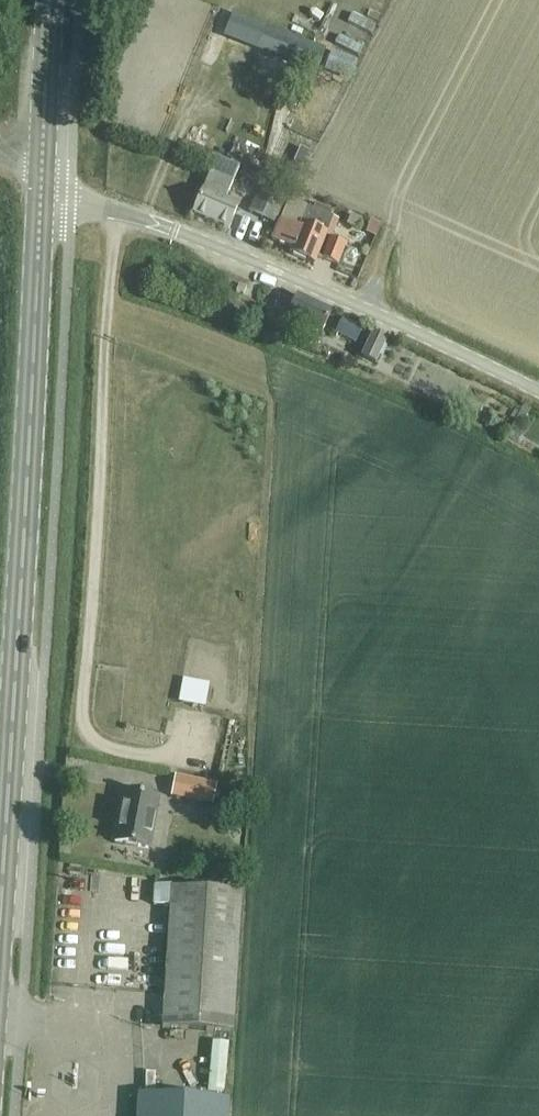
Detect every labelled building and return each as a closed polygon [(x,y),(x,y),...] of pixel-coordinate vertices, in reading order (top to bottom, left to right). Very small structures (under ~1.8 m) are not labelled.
[(267,28),(265,28),(239,18),(233,15),(226,32),(247,41),(260,46),(262,46),(272,50),(318,68),(321,60),(324,51),(267,28)] [(352,77),(359,61),(334,51),(328,68),(352,77)] [(300,148),(290,169),(298,172),(308,152),(300,148)] [(237,208),(225,202),(239,169),(216,159),(193,214),(229,229),(229,228),(237,208)] [(274,224),(286,199),(261,187),(249,212),(274,224)] [(333,220),(288,202),(272,241),(291,249),(289,254),(315,265),(333,220)] [(380,225),(370,220),(365,233),(375,237),(380,225)] [(348,248),(332,241),(323,262),(340,269),(348,248)] [(322,333),(331,313),(297,297),(294,303),(279,297),(273,310),(322,333)] [(253,302),(243,298),(240,305),(250,309),(253,302)] [(342,319),(335,333),(356,343),(363,328),(342,319)] [(361,358),(375,364),(387,339),(373,332),(361,358)] [(175,778),(171,797),(212,805),(216,786),(175,778)] [(149,850),(161,798),(126,791),(115,843),(149,850)] [(155,888),(154,906),(170,907),(162,1029),(232,1033),(241,893),(155,888)] [(208,1091),(223,1092),(227,1045),(212,1043),(209,1070),(208,1085),(208,1089),(208,1090),(208,1091)] [(228,1101),(138,1096),(137,1115),(227,1115),(228,1101)]
